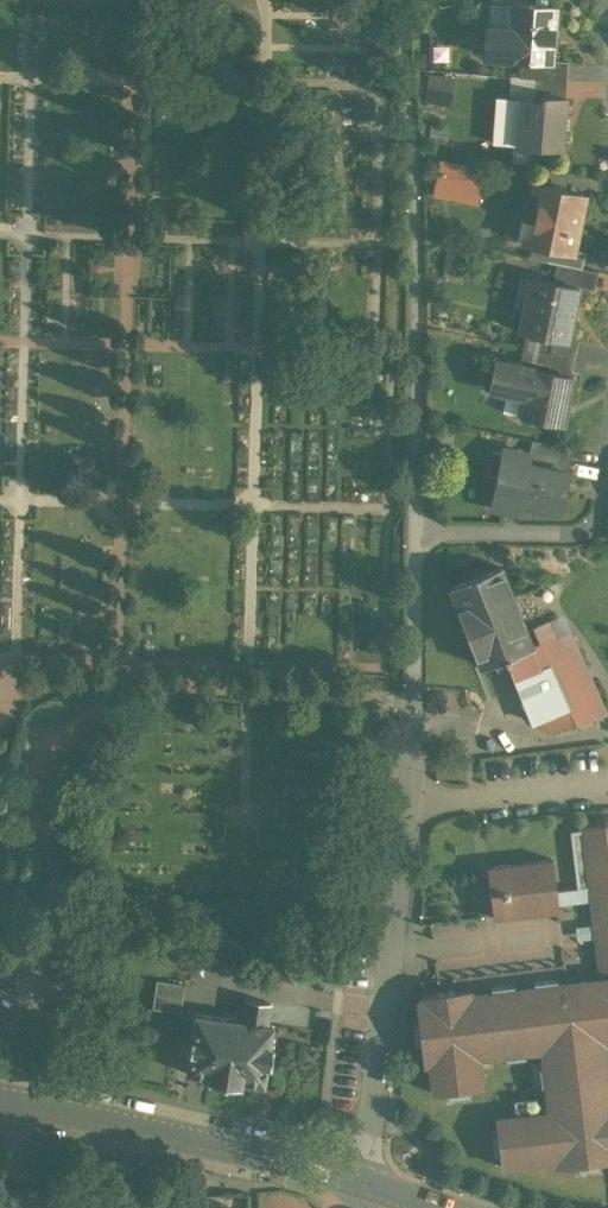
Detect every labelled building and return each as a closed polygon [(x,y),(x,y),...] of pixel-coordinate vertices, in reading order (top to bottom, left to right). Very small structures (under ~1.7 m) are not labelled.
[(555,4),(511,1),(509,26),(491,24),(487,27),(485,52),(489,56),(506,57),(506,56),(521,57),(551,59),(551,58),(555,4)] [(551,59),(521,57),(519,75),(537,76),(567,78),(568,59),(551,58),(551,59)] [(457,99),(458,72),(431,71),(430,98),(457,99)] [(519,75),(513,75),(511,96),(523,97),(523,96),(540,97),(541,93),(541,92),(535,92),(537,76),(519,75)] [(567,78),(537,76),(535,92),(541,92),(541,93),(564,95),(565,80),(567,80),(567,78)] [(564,95),(541,93),(540,97),(523,96),(523,97),(519,143),(519,144),(562,146),(566,95),(564,95)] [(511,96),(498,95),(494,141),(519,143),(523,97),(511,96)] [(482,168),(450,162),(448,171),(445,172),(446,170),(443,170),(442,173),(444,173),(440,176),(438,176),(434,193),(467,199),(472,174),(481,175),(482,168)] [(585,194),(543,185),(535,223),(537,223),(534,239),(532,239),(532,241),(549,244),(574,249),(574,248),(575,243),(575,242),(580,214),(581,214),(585,194)] [(574,249),(549,244),(546,260),(556,262),(582,267),(585,250),(574,248),(574,249)] [(582,267),(556,262),(553,280),(578,285),(582,267)] [(531,277),(520,274),(514,305),(524,307),(530,308),(536,278),(531,277)] [(553,280),(531,275),(531,277),(536,278),(530,308),(524,307),(520,329),(540,334),(567,339),(568,337),(578,285),(553,280)] [(567,339),(540,334),(537,349),(575,356),(578,339),(568,337),(567,339)] [(575,356),(537,349),(535,361),(548,363),(547,369),(571,374),(575,356)] [(547,369),(497,359),(491,388),(528,395),(524,414),(523,413),(523,415),(562,423),(572,374),(571,374),(547,369)] [(574,447),(532,439),(529,453),(531,453),(529,462),(552,467),(569,470),(574,447)] [(529,453),(503,447),(492,505),(519,511),(521,502),(519,501),(527,462),(529,462),(531,453),(529,453)] [(529,462),(527,462),(519,501),(521,502),(561,510),(569,470),(552,467),(529,462)] [(501,565),(451,586),(481,665),(505,655),(532,645),(532,644),(501,565)] [(581,660),(569,666),(556,638),(548,619),(533,626),(540,641),(532,644),(532,645),(505,655),(506,659),(508,658),(515,677),(550,663),(568,706),(577,725),(606,712),(583,660),(581,660)] [(581,660),(569,632),(556,638),(569,666),(581,660)] [(550,663),(515,677),(533,721),(568,706),(550,663)] [(597,823),(597,824),(587,825),(588,828),(571,830),(578,887),(557,889),(558,903),(597,898),(600,923),(590,924),(592,936),(601,935),(606,977),(558,983),(557,978),(534,981),(535,986),(515,989),(514,983),(492,986),(493,991),(471,994),(470,988),(423,993),(423,1000),(416,1001),(419,1022),(414,1022),(416,1042),(421,1041),(424,1062),(431,1061),(435,1092),(448,1090),(449,1095),(468,1093),(468,1088),(482,1086),(479,1060),(488,1059),(488,1054),(506,1052),(506,1057),(525,1055),(524,1050),(538,1048),(537,1043),(542,1042),(545,1065),(540,1066),(542,1084),(547,1083),(551,1111),(496,1118),(497,1132),(492,1132),(495,1152),(500,1151),(501,1165),(556,1158),(557,1165),(578,1163),(579,1168),(598,1166),(598,1161),(607,1159),(607,1056),(606,1056),(604,1034),(607,1034),(607,822),(597,823)] [(553,858),(487,865),(494,917),(545,911),(544,904),(556,903),(556,909),(559,909),(558,903),(557,889),(553,858)] [(65,938),(50,942),(54,957),(69,952),(65,938)] [(185,983),(157,979),(153,1007),(181,1011),(185,983)] [(242,1018),(195,1011),(186,1072),(208,1076),(208,1079),(242,1084),(242,1081),(265,1084),(268,1064),(272,1064),(275,1044),(271,1043),(274,1023),(269,1022),(272,1001),(245,997),(242,1018)]
